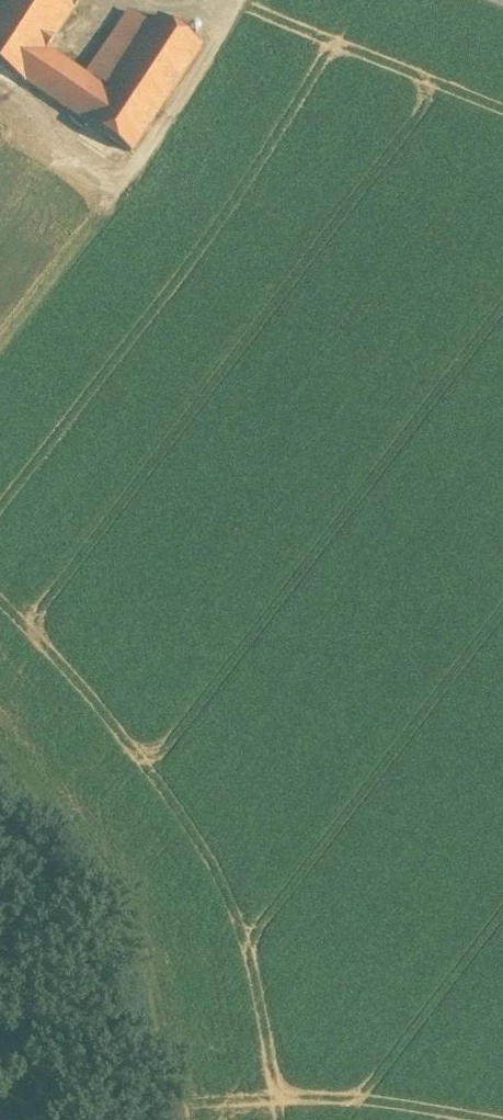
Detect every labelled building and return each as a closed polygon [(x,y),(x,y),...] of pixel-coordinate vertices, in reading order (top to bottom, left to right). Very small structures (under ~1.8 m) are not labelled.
[(0,5),(0,65),(26,82),(47,50),(80,0),(3,0),(0,5)] [(85,75),(109,91),(153,25),(129,10),(85,75)] [(109,91),(88,123),(132,152),(202,46),(158,17),(153,25),(109,91)] [(85,75),(47,50),(26,82),(88,123),(109,91),(85,75)]
